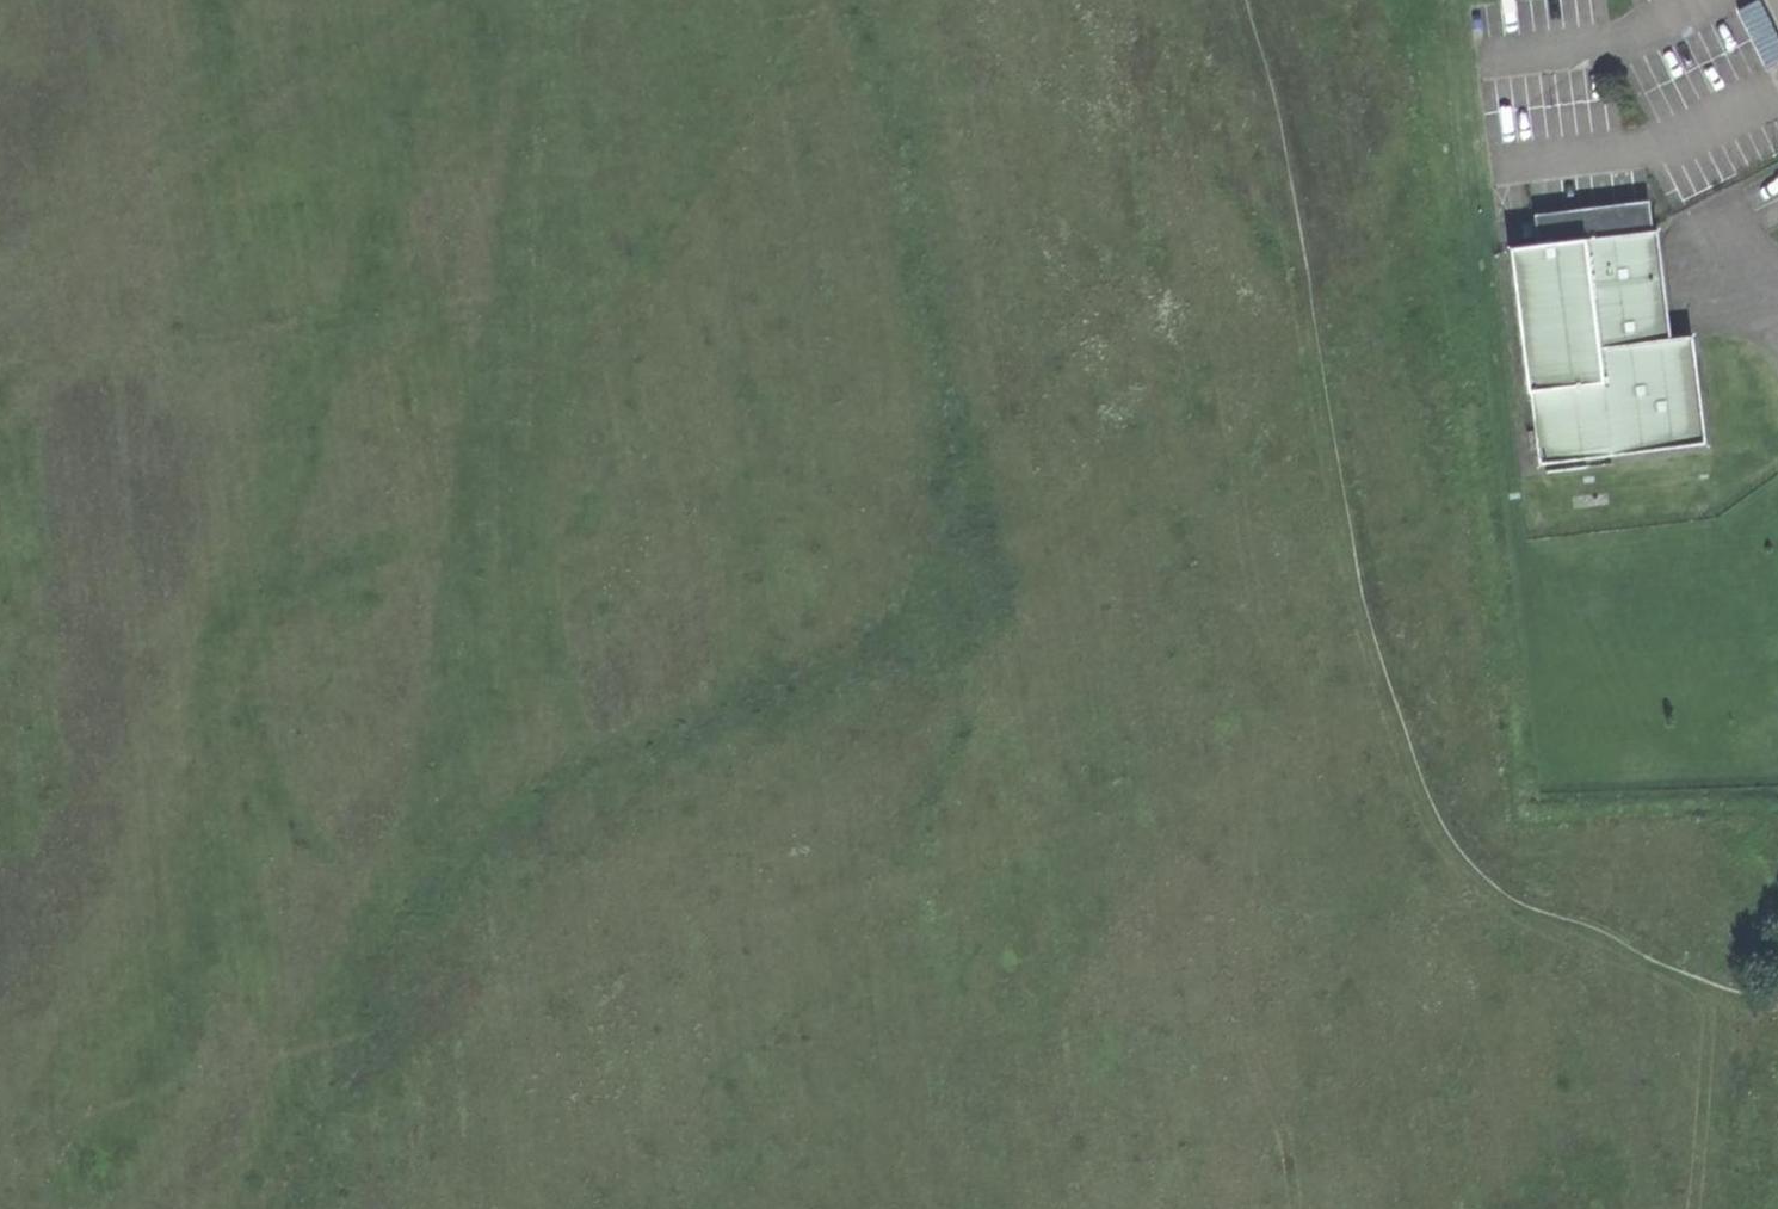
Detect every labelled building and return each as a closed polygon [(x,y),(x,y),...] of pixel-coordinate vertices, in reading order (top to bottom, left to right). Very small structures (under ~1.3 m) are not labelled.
[(1530,467),(1694,446),(1681,337),(1658,340),(1645,234),(1500,251),(1530,467)]
